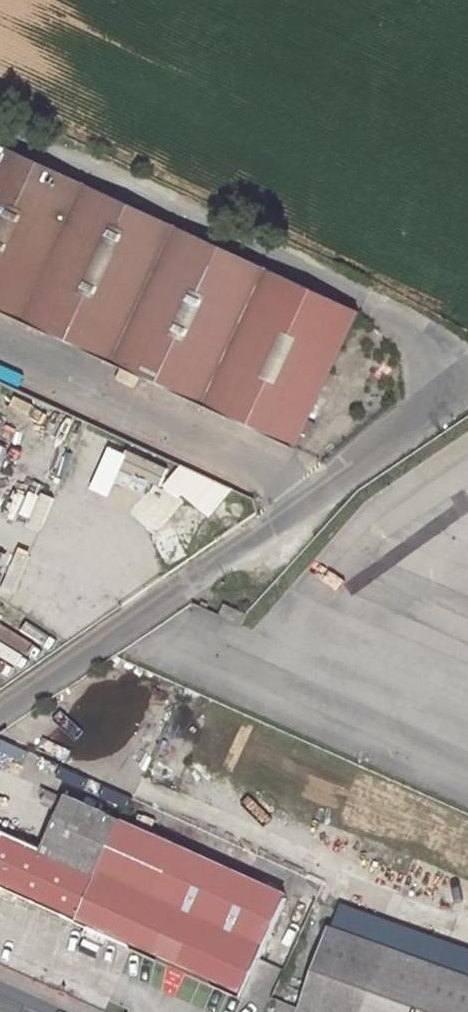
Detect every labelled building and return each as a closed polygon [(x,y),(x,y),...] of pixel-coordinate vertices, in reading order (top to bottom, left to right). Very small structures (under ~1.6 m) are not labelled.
[(359,312),(0,144),(0,312),(295,449),(359,312)] [(158,487),(164,467),(109,449),(98,481),(142,496),(146,483),(158,487)] [(175,463),(161,492),(212,516),(226,488),(175,463)] [(286,900),(66,798),(43,850),(264,950),(286,900)] [(265,951),(264,950),(43,850),(0,831),(0,888),(242,998),(265,951)] [(334,917),(298,1000),(326,1011),(467,1011),(467,974),(334,917)]
